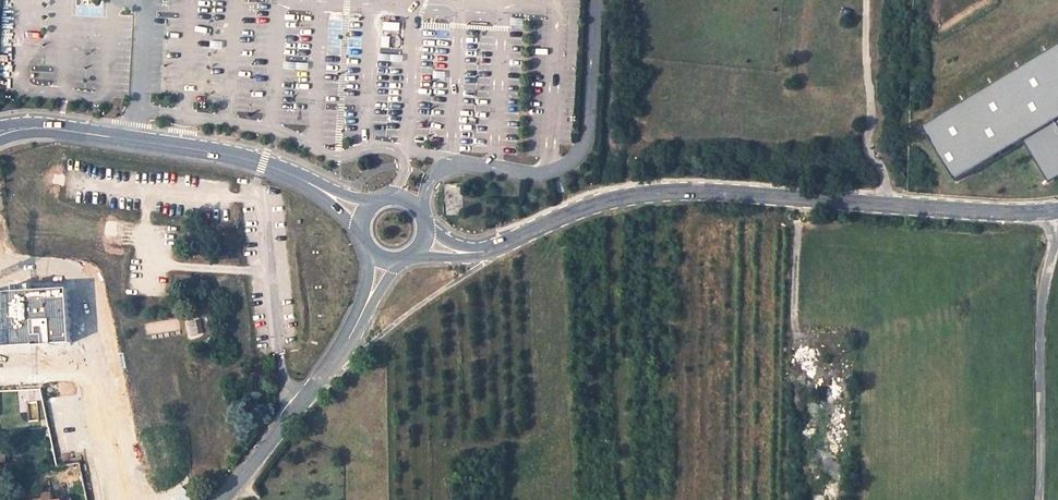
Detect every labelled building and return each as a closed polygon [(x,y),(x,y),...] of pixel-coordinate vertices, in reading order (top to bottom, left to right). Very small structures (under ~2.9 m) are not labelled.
[(1030,140),(1054,181),(1057,179),(1057,48),(926,125),(959,181),(1030,140)] [(0,293),(0,350),(70,343),(69,292),(0,293)]
